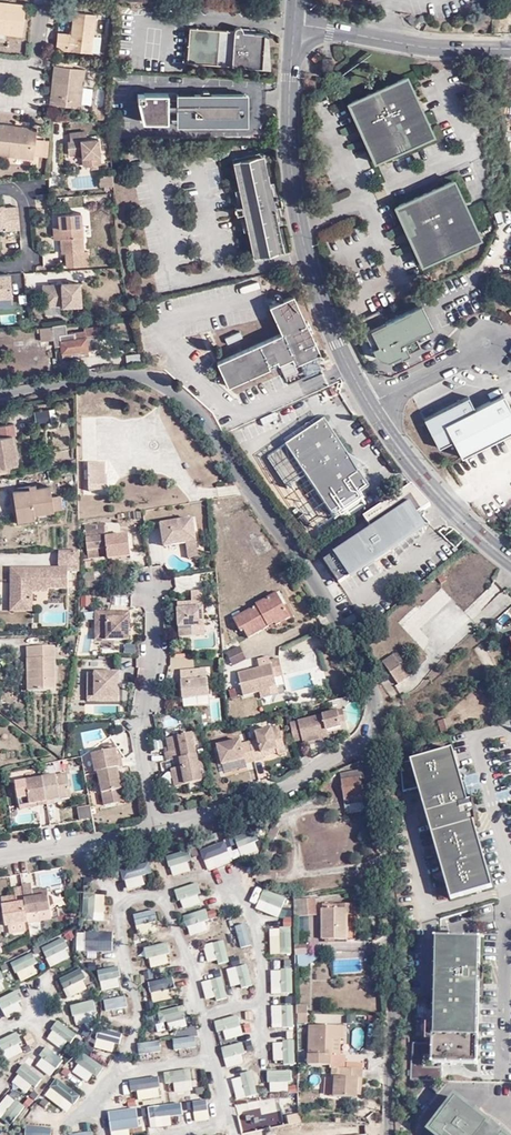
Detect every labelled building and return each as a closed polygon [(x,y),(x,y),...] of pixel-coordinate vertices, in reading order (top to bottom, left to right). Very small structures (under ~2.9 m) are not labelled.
[(0,6),(0,34),(22,36),(25,6),(9,5),(8,7),(0,6)] [(95,13),(75,12),(72,34),(57,33),(56,49),(91,53),(95,13)] [(227,28),(185,25),(183,61),(266,67),(264,32),(240,29),(240,30),(239,31),(239,32),(237,33),(237,34),(235,34),(234,35),(233,35),(232,35),(231,34),(230,34),(229,33),(228,32),(227,30),(227,29),(227,28)] [(85,68),(54,65),(53,82),(55,82),(53,105),(80,107),(85,68)] [(428,127),(428,125),(410,88),(408,82),(405,78),(403,76),(401,75),(398,75),(395,76),(351,97),(348,99),(347,102),(347,106),(368,155),(370,157),(373,158),(378,158),(423,138),(427,134),(428,132),(428,127)] [(136,92),(142,112),(167,112),(167,84),(136,84),(136,92)] [(248,94),(177,94),(177,126),(248,125),(248,94)] [(34,156),(36,139),(37,132),(16,130),(16,126),(0,125),(0,155),(34,159),(34,156)] [(71,142),(68,142),(69,153),(82,153),(83,166),(101,165),(99,138),(87,139),(87,132),(70,133),(71,142)] [(36,139),(34,156),(47,157),(49,140),(36,139)] [(278,251),(258,155),(232,160),(253,256),(278,251)] [(113,187),(112,176),(98,177),(98,188),(113,187)] [(444,181),(399,200),(397,201),(395,203),(393,206),(394,211),(414,255),(415,258),(415,260),(418,263),(423,264),(427,263),(428,262),(472,240),(475,237),(476,233),(475,229),(456,187),(455,185),(452,182),(448,180),(444,181)] [(277,196),(270,198),(272,206),(278,204),(277,196)] [(234,214),(240,212),(238,205),(231,206),(234,214)] [(0,209),(0,229),(4,229),(5,233),(19,232),(17,210),(3,211),(3,209),(0,209)] [(83,238),(81,210),(57,211),(58,227),(59,240),(63,239),(83,238)] [(66,254),(84,253),(83,238),(63,239),(64,254),(66,254)] [(67,268),(85,267),(84,253),(66,254),(66,261),(59,262),(60,268),(67,268)] [(13,298),(10,276),(0,277),(0,300),(13,298)] [(83,287),(46,289),(48,310),(66,309),(66,311),(85,309),(83,287)] [(268,305),(281,332),(216,363),(227,388),(267,369),(265,365),(275,360),(277,364),(290,358),(293,364),(298,362),(304,375),(319,368),(313,354),(318,352),(291,294),(268,305)] [(420,299),(370,324),(378,339),(371,342),(377,350),(388,353),(399,348),(401,350),(419,341),(413,331),(432,321),(420,299)] [(56,342),(57,351),(64,350),(64,356),(91,353),(104,351),(102,330),(89,330),(90,334),(71,336),(70,327),(54,329),(56,342)] [(43,344),(56,342),(54,329),(39,330),(40,337),(42,336),(43,344)] [(91,353),(64,356),(65,362),(92,360),(91,353)] [(459,457),(510,431),(510,414),(507,406),(501,394),(471,409),(465,396),(421,418),(436,448),(450,440),(459,457)] [(155,416),(166,430),(173,425),(163,411),(155,416)] [(370,490),(324,421),(265,460),(286,491),(305,478),(316,494),(308,499),(317,511),(325,506),(327,509),(320,514),(328,526),(365,502),(362,496),(370,490)] [(9,470),(1,437),(12,435),(10,423),(0,426),(0,472),(9,470)] [(478,452),(485,467),(503,459),(496,444),(478,452)] [(110,462),(92,463),(93,490),(110,490),(110,462)] [(413,481),(365,513),(371,523),(321,556),(339,584),(386,552),(428,521),(419,509),(431,500),(413,481)] [(56,513),(53,497),(51,490),(15,495),(19,520),(36,517),(56,513)] [(62,496),(53,497),(56,513),(64,511),(62,496)] [(36,517),(19,520),(20,528),(37,525),(36,517)] [(193,517),(161,521),(165,544),(186,540),(189,555),(199,553),(193,517)] [(80,575),(80,554),(58,554),(58,571),(9,572),(9,605),(29,605),(28,596),(43,596),(43,591),(67,591),(67,575),(80,575)] [(96,572),(85,572),(85,589),(96,589),(96,572)] [(98,588),(98,597),(110,597),(110,588),(98,588)] [(194,601),(179,602),(182,635),(207,633),(204,590),(194,590),(194,601)] [(271,598),(264,601),(270,612),(277,609),(271,598)] [(250,637),(269,626),(271,629),(283,623),(277,609),(270,612),(264,601),(233,619),(242,633),(246,631),(250,637)] [(29,605),(9,605),(10,614),(29,614),(29,605)] [(130,614),(96,613),(96,642),(130,643),(130,614)] [(225,655),(227,658),(242,655),(239,648),(225,655)] [(29,692),(56,692),(55,650),(28,650),(29,692)] [(314,650),(285,662),(297,691),(326,679),(314,650)] [(397,653),(393,656),(405,673),(402,675),(406,680),(409,678),(405,672),(409,670),(397,653)] [(242,655),(227,658),(232,667),(245,660),(242,655)] [(382,663),(398,686),(406,680),(402,675),(405,673),(393,656),(382,663)] [(273,657),(261,660),(262,664),(267,686),(271,685),(270,676),(278,674),(273,657)] [(267,686),(262,664),(258,665),(259,670),(244,673),(237,675),(243,697),(260,692),(268,690),(267,686)] [(259,670),(258,665),(243,669),(244,673),(259,670)] [(207,670),(182,673),(186,701),(210,699),(207,670)] [(119,675),(87,675),(88,704),(119,704),(119,675)] [(270,698),(268,690),(260,692),(262,700),(270,698)] [(210,723),(226,722),(225,699),(209,700),(210,723)] [(335,715),(289,726),(293,745),(301,743),(302,746),(316,743),(316,741),(325,738),(324,734),(337,731),(337,725),(338,725),(335,715)] [(448,720),(437,723),(440,734),(451,730),(448,720)] [(252,743),(257,763),(268,760),(267,754),(279,751),(280,758),(284,757),(277,730),(260,734),(262,740),(252,743)] [(166,749),(168,761),(176,759),(199,754),(195,735),(169,739),(170,747),(166,749)] [(249,760),(244,742),(221,748),(225,766),(249,760)] [(105,746),(106,753),(117,751),(116,744),(105,746)] [(453,749),(411,761),(451,899),(493,887),(453,749)] [(94,755),(95,772),(101,771),(121,767),(124,767),(122,754),(118,755),(117,751),(106,753),(94,755)] [(208,767),(205,753),(199,754),(202,768),(208,767)] [(199,754),(176,759),(177,769),(174,769),(177,786),(204,781),(203,773),(202,768),(199,754)] [(121,767),(101,771),(106,804),(119,802),(117,789),(124,788),(121,767)] [(337,776),(341,806),(362,803),(359,780),(362,780),(361,773),(337,776)] [(70,774),(44,778),(49,805),(59,803),(58,799),(74,796),(70,774)] [(49,805),(44,778),(18,783),(21,805),(40,802),(41,806),(49,805)] [(117,789),(119,802),(126,801),(124,788),(117,789)] [(363,811),(362,803),(341,806),(342,813),(363,811)] [(279,828),(272,826),(264,840),(272,844),(279,828)] [(223,842),(200,853),(208,871),(232,860),(223,842)] [(258,866),(265,867),(268,852),(261,851),(258,866)] [(275,854),(268,852),(265,867),(271,868),(275,854)] [(194,870),(189,855),(167,863),(172,878),(194,870)] [(144,885),(142,876),(151,874),(148,859),(119,866),(126,890),(144,885)] [(279,874),(257,869),(256,876),(256,881),(276,885),(279,874)] [(181,910),(202,903),(195,883),(175,890),(181,910)] [(33,884),(24,885),(25,890),(29,915),(53,912),(50,891),(35,894),(33,884)] [(7,928),(30,924),(29,915),(25,890),(16,892),(18,908),(4,910),(7,928)] [(262,891),(255,909),(278,918),(285,899),(262,891)] [(83,896),(83,911),(91,911),(91,921),(104,921),(104,896),(83,896)] [(318,915),(315,897),(292,900),(293,918),(318,915)] [(321,940),(347,941),(347,916),(358,916),(358,905),(334,905),(334,910),(321,910),(321,940)] [(71,919),(68,907),(56,909),(59,922),(71,919)] [(136,931),(158,925),(153,909),(131,915),(136,931)] [(205,911),(184,915),(189,935),(209,931),(205,911)] [(246,924),(234,926),(239,948),(251,946),(246,924)] [(291,954),(290,928),(268,929),(270,955),(291,954)] [(77,953),(113,953),(112,932),(76,933),(77,953)] [(50,968),(71,957),(61,938),(40,948),(50,968)] [(202,945),(207,965),(228,960),(223,940),(202,945)] [(413,1046),(411,1085),(433,1085),(442,1085),(443,1065),(476,1066),(479,943),(436,941),(434,1046),(413,1046)] [(148,969),(170,963),(166,943),(144,949),(148,969)] [(310,965),(310,948),(296,949),(297,965),(310,965)] [(18,982),(39,974),(31,953),(10,962),(18,982)] [(225,970),(231,990),(252,984),(246,964),(225,970)] [(100,991),(120,988),(118,967),(98,969),(100,991)] [(68,999),(88,989),(78,969),(58,980),(68,999)] [(281,989),(281,993),(292,993),(292,970),(270,970),(270,989),(281,989)] [(221,977),(201,982),(205,1003),(226,998),(221,977)] [(152,999),(166,1001),(168,987),(155,985),(152,999)] [(14,991),(0,999),(0,1010),(5,1020),(24,1010),(14,991)] [(104,1010),(125,1007),(124,997),(103,1000),(104,1010)] [(71,1005),(75,1027),(96,1023),(92,1001),(71,1005)] [(160,1025),(186,1017),(182,1005),(156,1013),(160,1025)] [(293,1026),(293,1006),(271,1006),(271,1027),(293,1026)] [(213,1020),(214,1033),(223,1032),(224,1040),(241,1038),(239,1017),(213,1020)] [(57,1022),(45,1040),(62,1052),(75,1034),(57,1022)] [(361,1046),(364,1030),(358,1029),(354,1044),(361,1046)] [(335,1043),(344,1043),(346,1043),(346,1031),(312,1031),(311,1069),(334,1070),(334,1060),(335,1060),(335,1043)] [(25,1056),(15,1034),(0,1040),(0,1048),(8,1064),(25,1056)] [(272,1064),(294,1063),(294,1041),(272,1042),(272,1064)] [(221,1047),(225,1068),(245,1063),(241,1043),(221,1047)] [(343,1060),(344,1043),(335,1043),(335,1060),(343,1060)] [(50,1078),(63,1060),(46,1048),(33,1065),(50,1078)] [(84,1053),(70,1071),(89,1085),(102,1067),(84,1053)] [(25,1065),(11,1082),(27,1096),(41,1078),(25,1065)] [(168,1071),(169,1092),(192,1091),(190,1070),(168,1071)] [(267,1072),(268,1093),(290,1091),(289,1070),(267,1072)] [(236,1099),(256,1093),(251,1073),(230,1078),(236,1099)] [(362,1085),(365,1085),(362,1075),(345,1074),(345,1082),(338,1082),(338,1102),(361,1103),(362,1085)] [(135,1101),(165,1097),(163,1076),(132,1080),(135,1101)] [(58,1078),(43,1094),(66,1113),(80,1097),(58,1078)] [(192,1101),(193,1121),(208,1120),(207,1100),(192,1101)] [(486,1127),(487,1125),(455,1101),(431,1133),(434,1134),(496,1134),(486,1127)] [(262,1105),(263,1110),(243,1114),(246,1130),(281,1123),(277,1102),(262,1105)] [(147,1106),(148,1128),(171,1126),(170,1117),(182,1116),(181,1104),(147,1106)] [(129,1130),(139,1128),(136,1108),(108,1112),(112,1134),(130,1134),(129,1130)]
